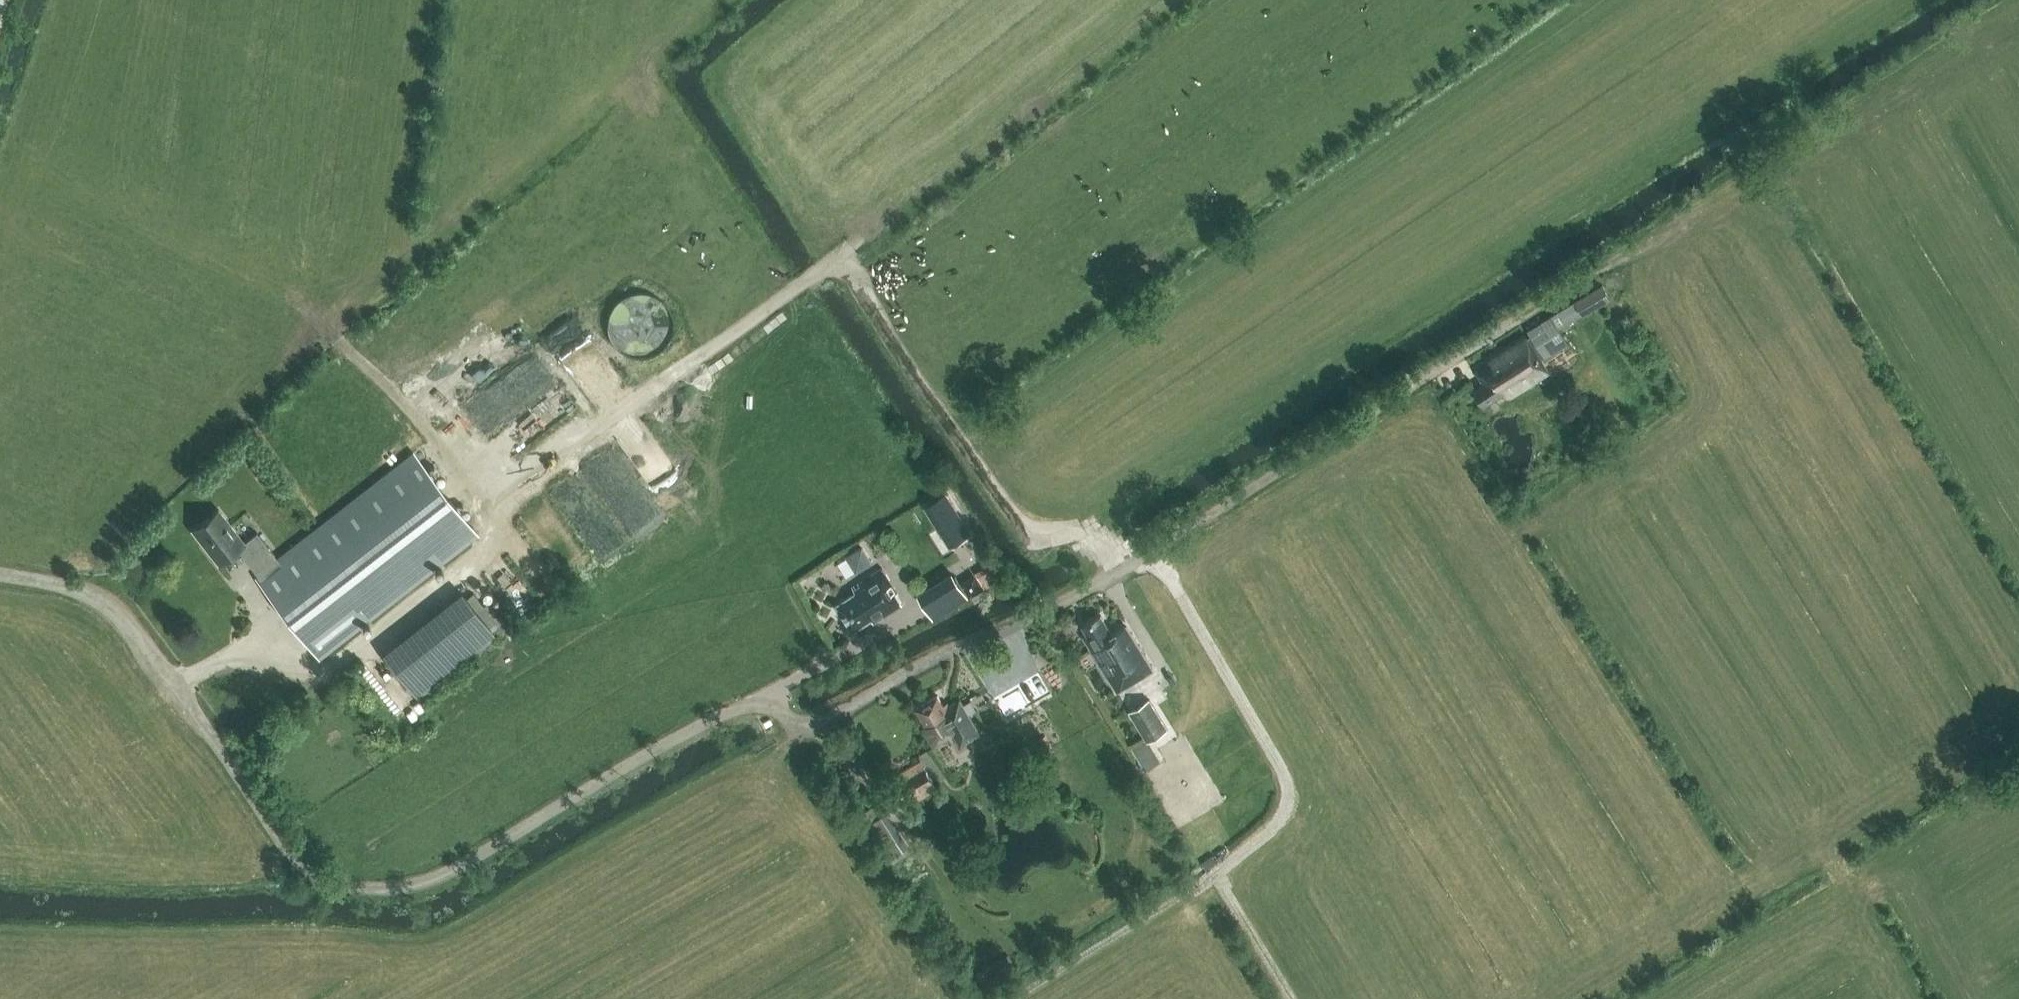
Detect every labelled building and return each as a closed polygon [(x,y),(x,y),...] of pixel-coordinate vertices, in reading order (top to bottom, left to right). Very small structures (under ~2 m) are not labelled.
[(1559,328),(1569,322),(1582,315),(1583,316),(1610,299),(1597,277),(1585,285),(1589,291),(1529,329),(1532,335),(1528,338),(1527,337),(1475,369),(1484,383),(1473,389),(1483,405),(1504,393),(1506,397),(1549,370),(1542,360),(1568,343),(1559,328)] [(616,433),(676,521),(699,505),(639,417),(616,433)] [(1569,459),(1580,452),(1571,439),(1560,446),(1569,459)] [(320,656),(477,533),(414,453),(279,559),(258,532),(245,542),(219,509),(193,530),(219,563),(238,549),(259,575),(257,576),(320,656)] [(621,517),(637,533),(660,511),(645,495),(621,517)] [(601,513),(580,533),(600,554),(621,535),(601,513)] [(846,553),(856,570),(871,561),(861,544),(846,553)] [(874,622),(903,603),(881,568),(852,586),(856,592),(836,604),(853,630),(872,618),(874,622)] [(932,613),(965,592),(955,575),(921,596),(932,613)] [(375,645),(409,694),(491,637),(457,588),(375,645)] [(1116,691),(1152,669),(1126,626),(1112,634),(1101,615),(1083,626),(1088,634),(1083,637),(1116,691)] [(980,734),(962,703),(951,710),(948,704),(944,706),(938,696),(916,708),(927,726),(923,729),(933,746),(953,735),(960,746),(980,734)] [(1167,727),(1158,712),(1150,698),(1129,711),(1146,740),(1167,727)] [(908,798),(933,783),(926,771),(920,761),(895,776),(901,786),(908,798)] [(910,847),(886,811),(885,812),(878,801),(861,812),(892,859),(910,847)]
